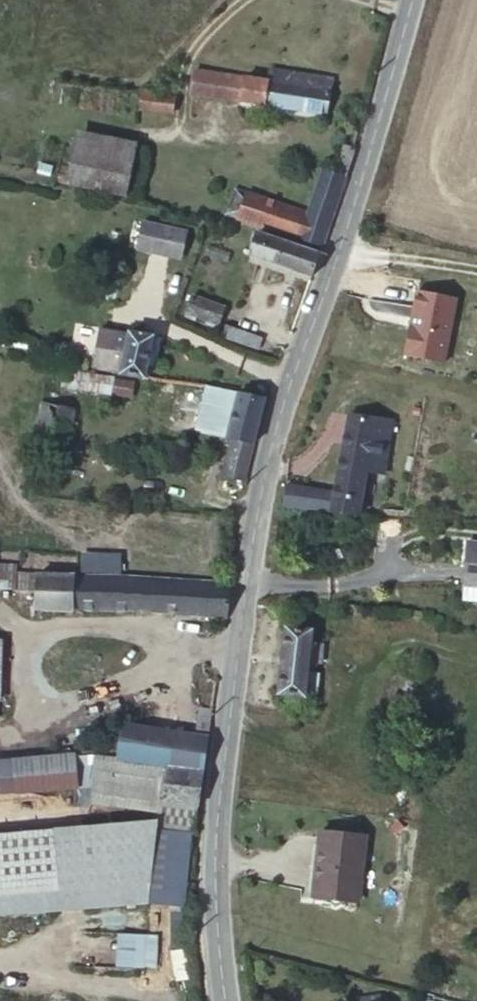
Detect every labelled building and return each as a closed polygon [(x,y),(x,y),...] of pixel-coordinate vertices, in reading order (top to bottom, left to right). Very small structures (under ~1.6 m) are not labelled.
[(342,130),(347,104),(333,101),(335,88),(288,80),(287,95),(254,90),(250,117),(342,130)] [(250,117),(254,90),(200,82),(196,109),(250,117)] [(333,101),(347,104),(349,90),(335,88),(333,101)] [(173,113),(176,95),(140,89),(137,107),(173,113)] [(188,117),(158,111),(155,127),(185,132),(188,117)] [(130,153),(69,143),(64,183),(123,193),(130,153)] [(306,250),(336,163),(319,158),(307,190),(290,185),(280,216),(203,198),(197,224),(306,250)] [(143,271),(153,241),(122,232),(112,260),(143,271)] [(165,246),(153,241),(143,271),(155,275),(165,246)] [(231,271),(258,280),(263,260),(236,251),(231,271)] [(263,260),(258,280),(290,292),(297,272),(263,260)] [(460,293),(411,284),(398,350),(448,359),(460,293)] [(192,290),(182,313),(216,327),(226,304),(192,290)] [(226,322),(221,334),(258,349),(263,336),(226,322)] [(85,384),(93,343),(67,339),(59,379),(85,384)] [(85,384),(128,393),(136,351),(93,343),(85,384)] [(100,395),(46,384),(44,398),(98,409),(100,395)] [(122,399),(100,395),(98,409),(119,414),(122,399)] [(213,454),(208,486),(230,490),(247,415),(214,410),(207,453),(213,454)] [(54,420),(24,414),(17,457),(47,462),(54,420)] [(300,486),(280,490),(278,508),(298,510),(298,516),(324,518),(324,516),(352,519),(356,474),(373,476),(378,423),(335,419),(329,488),(300,486)] [(465,547),(462,588),(476,589),(476,548),(465,547)] [(209,615),(213,583),(17,572),(15,605),(209,615)] [(323,628),(299,625),(286,690),(311,693),(316,664),(320,642),(323,628)] [(335,643),(320,642),(316,664),(333,665),(335,643)] [(102,736),(97,772),(154,780),(148,817),(186,823),(194,749),(102,736)] [(0,767),(0,776),(4,816),(47,812),(43,764),(0,767)] [(71,806),(148,817),(154,780),(97,772),(77,769),(71,806)] [(0,834),(0,916),(151,903),(157,823),(27,831),(0,834)] [(306,827),(301,885),(344,889),(350,832),(306,827)] [(145,966),(147,932),(116,930),(114,964),(145,966)]
